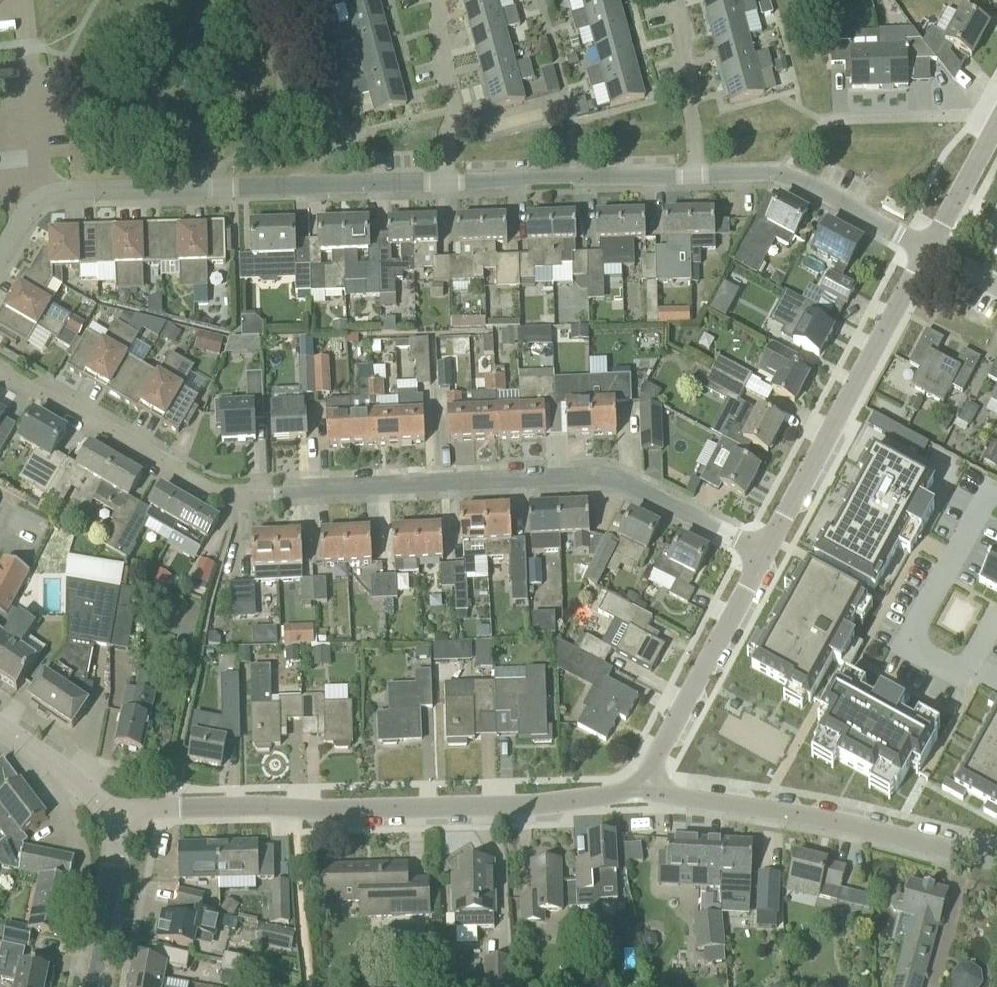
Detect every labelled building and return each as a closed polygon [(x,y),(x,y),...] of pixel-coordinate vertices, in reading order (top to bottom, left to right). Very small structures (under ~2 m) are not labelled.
[(347,6),(351,24),(336,28),(339,37),(385,25),(378,0),(369,0),(347,6)] [(463,3),(470,30),(518,17),(515,8),(501,12),(498,0),(474,0),(463,3)] [(571,15),(573,24),(622,11),(619,0),(583,0),(586,11),(571,15)] [(755,4),(754,0),(703,0),(707,17),(755,4)] [(707,17),(715,46),(749,37),(743,17),(758,13),(755,4),(707,17)] [(774,17),(771,5),(759,8),(762,21),(774,17)] [(596,49),(629,40),(622,11),(573,24),(576,33),(590,29),(596,49)] [(931,28),(923,43),(937,62),(946,44),(972,58),(989,27),(963,12),(948,38),(931,28)] [(518,17),(470,30),(477,57),(511,48),(506,30),(520,26),(518,17)] [(853,89),(880,88),(879,48),(853,49),(852,18),(830,19),(832,65),(846,64),(846,74),(852,74),(853,89)] [(385,25),(339,37),(341,46),(356,42),(361,60),(392,52),(385,25)] [(334,28),(321,32),(324,41),(336,38),(334,28)] [(715,46),(723,75),(771,62),(768,52),(754,56),(749,37),(715,46)] [(880,48),(879,48),(880,88),(908,87),(907,72),(914,72),(914,62),(937,62),(923,43),(920,41),(905,41),(905,37),(879,38),(880,48)] [(326,50),(339,46),(336,38),(324,41),(326,50)] [(601,69),(586,72),(589,82),(637,69),(629,40),(596,49),(601,69)] [(511,48),(477,57),(485,83),(532,71),(530,62),(515,65),(511,48)] [(392,52),(361,60),(365,77),(350,81),(353,91),(399,79),(392,52)] [(771,62),(723,75),(731,104),(764,95),(759,74),(773,70),(771,62)] [(789,75),(786,64),(776,66),(778,77),(789,75)] [(611,107),(645,98),(637,69),(589,82),(591,90),(606,87),(611,107)] [(532,71),(485,83),(492,110),(525,102),(520,83),(535,79),(532,71)] [(375,114),(406,106),(399,79),(353,91),(355,99),(370,95),(375,114)] [(584,100),(572,103),(576,117),(576,119),(588,115),(584,100)] [(351,109),(353,118),(362,116),(360,107),(351,109)] [(771,238),(789,247),(801,226),(804,226),(808,220),(806,217),(807,214),(781,199),(768,223),(756,216),(732,262),(753,273),(759,263),(753,260),(763,243),(767,245),(771,238)] [(600,254),(587,254),(588,278),(588,301),(604,300),(604,277),(622,276),(622,268),(621,215),(614,215),(612,212),(604,212),(602,216),(596,216),(597,241),(600,241),(600,254)] [(529,256),(518,257),(519,288),(520,288),(520,280),(535,280),(535,271),(552,270),(551,217),(541,217),(540,213),(529,213),(529,218),(527,218),(528,243),(529,256)] [(690,213),(665,214),(666,248),(678,247),(678,252),(672,252),(656,252),(656,258),(657,283),(673,283),(673,271),(679,271),(679,266),(691,266),(691,262),(690,213)] [(691,262),(691,266),(701,265),(700,251),(715,251),(715,213),(690,213),(691,262)] [(645,214),(621,215),(622,268),(634,267),(634,240),(646,240),(645,214)] [(551,217),(552,270),(562,270),(562,266),(572,266),(572,278),(588,278),(587,254),(575,254),(575,242),(577,242),(576,216),(551,217)] [(507,218),(482,219),(484,272),(497,272),(497,289),(519,288),(518,257),(496,257),(495,245),(508,245),(507,218)] [(484,272),(482,219),(457,220),(458,246),(460,246),(460,259),(448,259),(449,283),(484,282),(484,272)] [(438,220),(413,221),(414,273),(424,273),(424,271),(434,271),(434,283),(449,283),(448,259),(436,259),(436,246),(438,246),(438,220)] [(396,308),(395,281),(403,281),(403,274),(414,273),(413,221),(388,222),(389,235),(379,236),(379,266),(380,298),(381,308),(396,308)] [(343,223),(345,293),(346,299),(380,298),(379,266),(358,267),(357,253),(369,253),(368,222),(343,223)] [(310,242),(309,242),(310,294),(345,293),(343,223),(319,224),(320,254),(331,254),(332,267),(310,268),(310,242)] [(863,243),(828,224),(814,251),(838,264),(831,276),(830,276),(821,292),(846,306),(855,290),(840,282),(847,269),(848,270),(863,243)] [(224,225),(203,225),(204,231),(192,231),(194,289),(207,289),(206,264),(225,263),(225,254),(230,254),(230,235),(224,235),(224,225)] [(294,242),(294,225),(293,225),(293,228),(278,229),(278,225),(252,226),(253,277),(294,276),(295,294),(310,294),(309,242),(294,242)] [(178,231),(178,226),(160,227),(161,265),(180,264),(181,289),(194,289),(192,231),(178,231)] [(140,232),(128,233),(130,291),(143,290),(143,266),(161,265),(160,227),(139,227),(140,232)] [(75,229),(76,234),(49,235),(50,250),(50,270),(80,270),(80,268),(98,267),(96,228),(75,229)] [(114,228),(96,228),(98,267),(116,267),(117,291),(130,291),(128,233),(114,233),(114,228)] [(51,286),(50,270),(50,250),(43,251),(30,273),(26,271),(10,298),(64,330),(71,318),(50,305),(53,301),(45,296),(51,286)] [(647,326),(658,325),(657,283),(656,258),(641,259),(642,283),(646,283),(647,326)] [(819,357),(833,331),(803,314),(809,303),(777,286),(774,291),(774,295),(774,299),(777,301),(780,303),(770,321),(785,329),(781,335),(794,342),(793,343),(819,357)] [(207,289),(194,289),(195,304),(208,304),(207,289)] [(10,298),(0,314),(0,329),(2,330),(0,333),(0,336),(16,346),(19,340),(27,345),(36,330),(37,331),(38,329),(56,340),(55,341),(70,350),(78,337),(64,330),(10,298)] [(726,320),(731,309),(714,300),(709,311),(726,320)] [(690,322),(689,310),(678,310),(678,325),(690,325),(690,322)] [(143,330),(149,319),(136,316),(128,330),(139,336),(143,330)] [(485,318),(452,319),(452,329),(486,328),(485,318)] [(96,385),(128,330),(115,323),(103,344),(87,336),(83,343),(77,340),(67,357),(73,360),(68,369),(96,385)] [(550,329),(518,329),(518,323),(503,323),(503,345),(550,345),(550,329)] [(128,330),(96,385),(123,401),(142,367),(126,358),(139,336),(128,330)] [(946,359),(945,361),(936,357),(944,340),(927,331),(909,365),(920,371),(911,387),(928,395),(947,359),(946,359)] [(197,334),(195,351),(221,354),(222,337),(197,334)] [(492,338),(483,338),(484,355),(493,355),(492,338)] [(411,363),(416,363),(417,383),(417,386),(430,386),(428,341),(396,342),(396,350),(410,349),(411,363)] [(769,388),(774,390),(773,392),(795,403),(809,377),(796,370),(801,360),(773,345),(758,373),(773,381),(769,388)] [(947,359),(928,395),(945,404),(953,388),(963,393),(981,360),(964,350),(955,367),(946,362),(947,359)] [(142,367),(123,401),(151,417),(183,362),(171,355),(158,377),(142,367)] [(717,358),(709,374),(744,392),(752,377),(717,358)] [(315,394),(315,370),(315,360),(298,361),(300,396),(316,396),(315,394)] [(988,378),(996,383),(996,361),(988,378)] [(183,362),(151,417),(178,433),(183,425),(189,428),(198,410),(193,407),(198,399),(182,390),(194,369),(183,362)] [(452,388),(451,363),(438,364),(439,389),(452,388)] [(330,393),(329,370),(315,370),(315,394),(330,393)] [(375,399),(374,382),(373,373),(359,373),(360,401),(351,401),(353,447),(377,445),(375,416),(375,399)] [(246,374),(247,402),(263,402),(262,374),(246,374)] [(744,392),(709,374),(702,388),(736,406),(744,392)] [(505,376),(496,377),(496,394),(505,393),(505,376)] [(602,405),(591,405),(592,436),(617,435),(615,404),(631,403),(630,376),(614,377),(601,377),(602,405)] [(472,411),(473,441),(499,440),(497,410),(496,394),(496,377),(484,377),(485,394),(472,395),(472,411)] [(565,388),(565,379),(554,380),(555,408),(566,407),(567,437),(592,436),(591,405),(590,378),(589,378),(589,387),(565,388)] [(520,381),(521,409),(522,439),(546,438),(545,408),(555,408),(554,380),(539,380),(539,387),(521,388),(521,381),(520,381)] [(377,445),(401,444),(398,398),(384,399),(384,382),(374,382),(375,399),(375,416),(377,445)] [(418,397),(418,392),(398,392),(398,398),(401,444),(425,443),(423,397),(418,397)] [(448,396),(449,442),(473,441),(472,411),(461,411),(461,395),(448,396)] [(907,409),(917,415),(923,403),(913,398),(907,409)] [(353,447),(351,401),(335,402),(335,401),(326,401),(328,448),(341,447),(343,451),(349,451),(351,447),(353,447)] [(254,418),(253,407),(238,407),(238,402),(215,403),(216,428),(222,428),(222,443),(256,441),(254,418)] [(304,416),(303,404),(272,406),(273,440),(307,439),(306,416),(304,416)] [(781,429),(784,424),(759,411),(758,413),(744,405),(726,440),(748,452),(752,445),(768,454),(770,450),(771,451),(782,429),(781,429)] [(661,407),(641,408),(642,452),(662,451),(661,407)] [(499,440),(522,439),(521,409),(497,410),(499,440)] [(19,480),(47,496),(67,460),(56,454),(67,433),(35,415),(20,443),(36,452),(28,465),(19,480)] [(875,415),(869,426),(886,435),(892,425),(875,415)] [(911,435),(906,446),(923,455),(929,445),(911,435)] [(745,498),(759,470),(745,463),(750,454),(748,453),(748,452),(726,440),(726,441),(723,440),(708,469),(713,472),(706,485),(718,491),(721,486),(745,498)] [(991,444),(985,461),(996,465),(996,446),(991,444)] [(91,506),(93,502),(116,462),(91,447),(79,467),(67,460),(47,496),(63,506),(72,489),(92,501),(90,505),(91,506)] [(903,549),(904,550),(904,549),(904,548),(910,536),(901,531),(905,524),(920,532),(933,508),(920,501),(932,480),(872,448),(860,471),(864,474),(831,534),(826,532),(814,555),(873,588),(896,545),(903,549)] [(128,499),(142,477),(116,462),(93,502),(115,514),(111,521),(113,522),(101,545),(113,552),(121,538),(140,506),(128,499)] [(153,524),(173,536),(191,505),(162,489),(150,510),(151,511),(140,506),(121,538),(135,546),(148,523),(152,525),(153,524)] [(218,521),(191,505),(173,536),(199,551),(205,541),(207,542),(218,521)] [(589,557),(595,558),(606,539),(590,535),(588,506),(559,507),(560,536),(574,535),(575,551),(589,550),(589,557)] [(560,536),(559,507),(529,509),(530,538),(532,538),(533,553),(561,552),(560,536)] [(510,509),(485,511),(488,560),(510,559),(511,586),(512,586),(512,603),(527,603),(525,542),(512,543),(510,509)] [(488,560),(485,511),(461,512),(464,565),(454,565),(455,589),(456,614),(468,613),(466,577),(475,576),(474,560),(488,560)] [(635,573),(646,551),(647,552),(659,527),(633,514),(617,545),(606,539),(595,558),(583,582),(597,589),(607,570),(616,575),(621,566),(635,573)] [(442,528),(417,530),(418,562),(443,561),(442,528)] [(419,572),(418,562),(417,530),(392,531),(394,563),(395,563),(395,573),(419,572)] [(347,566),(372,564),(371,532),(346,533),(347,566)] [(321,534),(323,567),(347,566),(346,533),(321,534)] [(301,604),(314,603),(313,581),(302,581),(301,568),(303,568),(301,535),(277,536),(279,582),(301,581),(301,604)] [(277,536),(252,537),(253,570),(243,570),(244,584),(229,584),(230,615),(256,614),(254,583),(279,582),(277,536)] [(682,538),(675,552),(665,547),(653,571),(676,582),(669,596),(688,605),(695,591),(689,588),(695,576),(695,577),(708,551),(682,538)] [(980,584),(981,585),(981,584),(996,592),(996,552),(980,584)] [(6,618),(30,574),(4,560),(0,569),(0,615),(6,618)] [(110,649),(110,648),(117,610),(123,570),(67,560),(66,574),(40,573),(39,621),(66,622),(65,647),(29,700),(72,729),(91,702),(94,686),(86,685),(94,646),(110,649)] [(215,565),(200,561),(194,581),(208,586),(215,565)] [(541,561),(528,562),(528,586),(542,586),(541,561)] [(808,563),(752,667),(787,686),(785,688),(810,701),(833,659),(850,669),(856,656),(848,651),(854,639),(846,635),(867,595),(808,563)] [(442,589),(455,589),(454,565),(441,566),(442,589)] [(151,584),(163,591),(171,577),(160,570),(151,584)] [(383,577),(385,600),(385,616),(394,616),(393,600),(397,600),(396,576),(383,577)] [(385,600),(383,577),(371,578),(372,601),(385,600)] [(326,580),(313,581),(314,603),(317,645),(352,645),(351,633),(325,634),(325,620),(328,620),(328,612),(327,612),(326,580)] [(652,672),(665,647),(651,639),(654,634),(646,629),(651,619),(608,596),(602,608),(626,621),(623,628),(627,630),(615,653),(652,672)] [(135,613),(117,610),(110,648),(128,651),(135,613)] [(0,615),(0,665),(14,644),(5,638),(10,629),(5,626),(9,620),(6,618),(0,615)] [(555,635),(555,615),(532,615),(533,636),(555,635)] [(34,664),(37,660),(22,650),(36,627),(19,616),(10,629),(5,638),(14,644),(0,665),(0,680),(17,692),(35,665),(34,664)] [(283,627),(284,646),(316,645),(315,626),(283,627)] [(276,628),(255,629),(255,641),(276,640),(276,628)] [(611,651),(587,638),(579,652),(594,659),(604,665),(611,651)] [(446,663),(446,645),(433,645),(434,663),(446,663)] [(303,721),(302,698),(271,699),(270,669),(252,669),(252,747),(255,747),(255,750),(258,753),(269,752),(272,749),(272,747),(281,746),(280,731),(286,731),(286,721),(303,721)] [(519,725),(519,740),(533,739),(533,743),(552,743),(552,728),(547,728),(545,670),(527,670),(527,692),(497,693),(497,715),(512,715),(512,725),(519,725)] [(420,742),(422,742),(421,710),(432,709),(431,673),(415,673),(416,695),(388,696),(389,714),(378,714),(379,744),(383,743),(383,746),(397,746),(397,743),(402,743),(402,741),(420,740),(420,742)] [(121,712),(123,712),(115,746),(143,752),(151,718),(149,717),(159,679),(139,674),(135,690),(127,689),(121,712)] [(591,714),(586,711),(578,727),(606,742),(619,718),(626,721),(638,698),(609,682),(591,714)] [(222,684),(224,725),(240,724),(239,684),(222,684)] [(475,734),(481,734),(480,716),(497,715),(497,693),(495,693),(495,684),(445,685),(447,742),(448,742),(448,747),(467,747),(466,741),(475,741),(475,734)] [(827,725),(815,748),(817,749),(838,760),(874,779),(895,791),(897,792),(906,776),(909,770),(918,775),(938,737),(936,736),(914,725),(900,717),(905,709),(892,702),(897,693),(885,687),(875,704),(861,696),(840,685),(838,684),(821,715),(830,720),(827,725)] [(350,744),(353,744),(353,704),(326,705),(326,698),(302,698),(303,721),(318,720),(318,730),(325,730),(325,745),(334,745),(334,748),(337,750),(348,750),(350,748),(350,744)] [(993,698),(989,705),(996,710),(996,700),(993,698)] [(987,728),(996,734),(996,711),(987,728)] [(221,768),(226,742),(223,741),(225,732),(212,729),(214,724),(198,721),(195,735),(194,735),(190,762),(221,768)] [(987,728),(977,747),(996,758),(996,734),(987,728)] [(996,758),(977,747),(967,766),(992,780),(996,771),(996,770),(992,768),(996,758)] [(6,841),(0,845),(0,866),(2,869),(12,870),(20,867),(24,848),(22,846),(28,842),(23,836),(46,818),(3,762),(0,764),(0,834),(6,841)] [(987,789),(992,780),(967,766),(955,787),(956,788),(967,794),(974,798),(982,787),(987,789)] [(992,780),(987,789),(982,787),(974,798),(987,805),(996,810),(996,783),(992,780)] [(953,795),(956,788),(955,787),(946,782),(942,790),(953,795)] [(967,794),(956,788),(953,795),(963,801),(967,794)] [(987,805),(984,812),(994,818),(996,813),(996,810),(987,805)] [(614,837),(590,838),(590,860),(576,861),(577,908),(593,908),(600,902),(600,891),(617,890),(614,837)] [(692,875),(692,889),(720,891),(721,876),(723,877),(725,843),(669,840),(668,853),(659,853),(658,887),(659,887),(659,885),(677,886),(677,888),(678,888),(678,874),(692,875)] [(753,844),(725,843),(723,877),(730,877),(729,891),(750,893),(750,890),(751,891),(753,844)] [(220,845),(220,881),(275,880),(274,849),(257,849),(257,844),(220,845)] [(220,881),(220,845),(180,846),(180,882),(220,881)] [(75,859),(24,848),(20,867),(18,874),(38,878),(39,877),(70,884),(70,882),(75,859)] [(800,852),(799,856),(797,855),(790,882),(789,882),(786,893),(819,901),(820,898),(837,902),(840,890),(841,890),(846,869),(827,864),(827,862),(811,858),(812,855),(810,852),(803,850),(800,852)] [(545,913),(562,912),(560,862),(532,863),(533,898),(520,899),(521,924),(545,923),(545,913)] [(461,878),(454,878),(455,930),(495,929),(493,864),(461,865),(461,878)] [(362,868),(325,869),(326,904),(376,903),(377,918),(429,916),(428,882),(407,883),(406,867),(392,867),(392,873),(384,874),(384,868),(374,869),(374,874),(362,874),(362,868)] [(773,916),(776,875),(760,874),(758,916),(773,916)] [(74,883),(70,882),(70,884),(39,877),(38,878),(27,931),(62,939),(74,883)] [(272,883),(273,924),(290,924),(289,883),(272,883)] [(907,899),(899,897),(893,901),(891,908),(895,914),(902,916),(902,918),(911,920),(893,986),(923,986),(948,893),(935,890),(935,889),(925,886),(925,887),(911,883),(907,899)] [(197,934),(216,938),(221,917),(200,912),(201,910),(197,910),(174,904),(171,916),(162,914),(157,940),(194,948),(197,934)] [(725,949),(722,915),(694,917),(697,951),(725,949)] [(257,946),(291,953),(295,934),(261,927),(257,946)] [(167,966),(188,970),(191,955),(154,947),(152,961),(133,958),(128,986),(164,986),(167,966)] [(55,972),(0,960),(0,980),(16,983),(15,986),(52,986),(55,972)] [(485,986),(512,986),(511,960),(484,961),(485,986)] [(981,965),(954,966),(955,986),(982,986),(981,965)]
